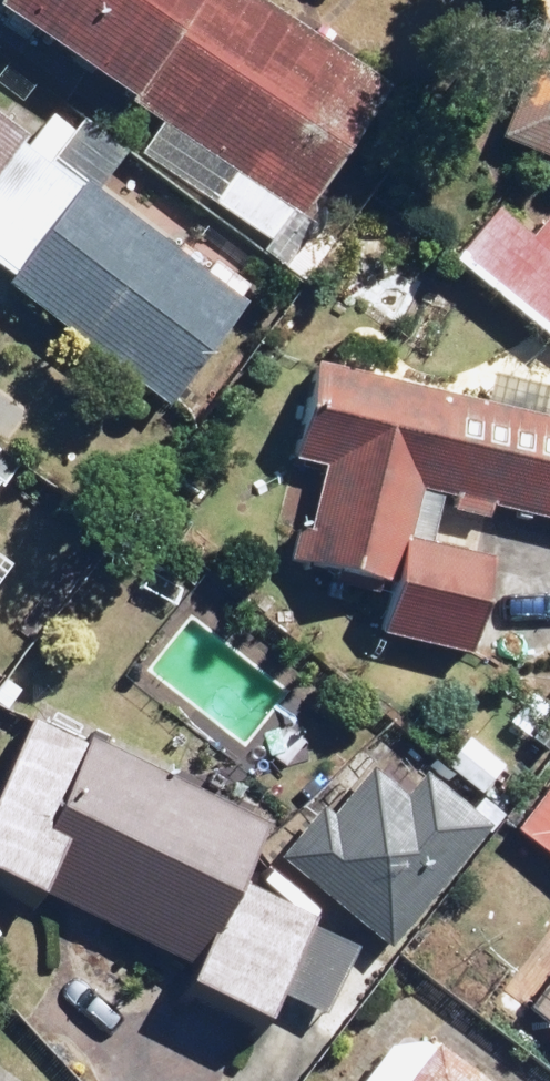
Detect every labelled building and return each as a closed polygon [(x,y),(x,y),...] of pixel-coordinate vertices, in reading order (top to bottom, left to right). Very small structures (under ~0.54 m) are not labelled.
[(6,2),(149,94),(209,0),(8,0),(6,2)] [(142,155),(289,254),(400,90),(267,0),(260,0),(176,125),(166,118),(142,155)] [(493,123),(549,145),(549,0),(540,0),(493,123)] [(188,400),(265,294),(0,101),(0,264),(188,400)] [(502,199),(450,267),(549,344),(549,220),(542,230),(502,199)] [(303,367),(278,535),(304,539),(299,575),(395,589),(388,637),(488,652),(503,559),(442,549),(448,508),(549,524),(549,404),(303,367)] [(15,577),(0,566),(0,598),(15,577)] [(183,997),(271,1038),(293,992),(335,1013),(364,951),(322,931),(331,911),(249,872),(274,820),(42,710),(0,799),(0,910),(31,925),(45,895),(197,967),(183,997)] [(442,768),(430,757),(408,783),(371,753),(286,854),(391,942),(501,811),(488,801),(514,770),(470,734),(442,768)] [(518,827),(549,853),(549,788),(518,827)] [(413,1022),(367,1080),(490,1080),(413,1022)]
